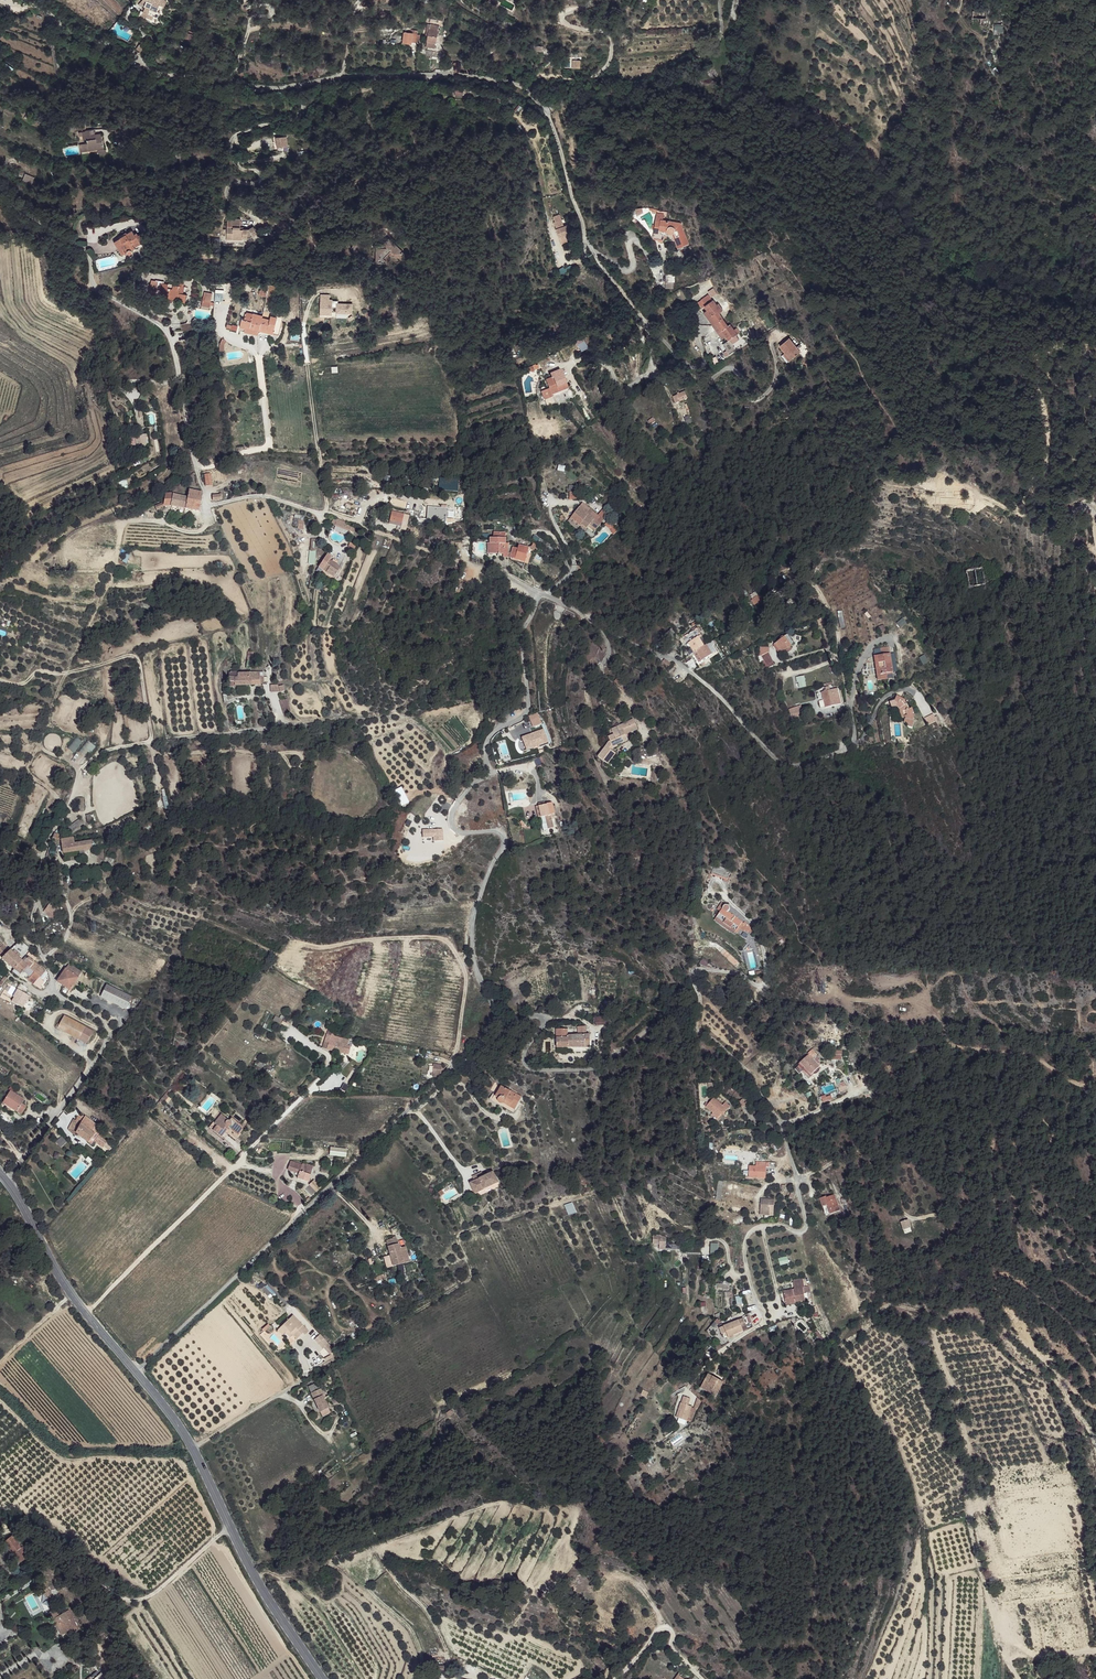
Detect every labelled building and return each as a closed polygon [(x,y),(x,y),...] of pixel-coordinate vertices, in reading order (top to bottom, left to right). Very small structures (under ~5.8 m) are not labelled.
[(145,6),(147,7),(157,11),(160,4),(164,6),(166,0),(147,0),(145,6)] [(157,11),(147,7),(144,13),(148,14),(155,17),(157,18),(160,12),(157,11)] [(515,23),(509,21),(506,29),(512,31),(515,23)] [(994,32),(1003,32),(1002,23),(993,24),(994,32)] [(438,29),(430,27),(426,45),(435,47),(438,29)] [(405,31),(404,41),(413,42),(414,32),(405,31)] [(193,36),(184,32),(183,38),(192,41),(193,36)] [(94,128),(82,130),(84,139),(87,138),(92,137),(91,133),(95,132),(94,128)] [(101,131),(95,132),(91,133),(92,137),(87,138),(89,146),(96,144),(98,147),(99,153),(106,152),(101,131)] [(286,137),(276,138),(277,147),(287,146),(286,137)] [(22,181),(32,183),(34,177),(24,174),(22,181)] [(682,219),(658,216),(657,228),(673,231),(679,243),(692,236),(682,219)] [(231,224),(227,224),(227,242),(243,241),(247,241),(256,236),(252,229),(247,231),(240,230),(239,221),(232,221),(231,224)] [(557,227),(559,234),(567,232),(565,225),(557,227)] [(132,228),(116,238),(124,251),(127,250),(130,251),(133,249),(130,243),(138,237),(132,228)] [(567,232),(559,234),(563,248),(569,248),(567,240),(574,238),(572,231),(567,232)] [(116,238),(113,239),(114,243),(117,242),(118,246),(121,252),(124,251),(116,238)] [(676,274),(667,273),(667,282),(676,282),(676,274)] [(155,279),(155,282),(157,282),(156,286),(156,289),(160,289),(161,288),(164,288),(163,297),(166,297),(168,282),(163,281),(163,280),(155,279)] [(175,282),(168,282),(166,297),(167,297),(167,303),(173,304),(173,301),(180,302),(180,300),(186,300),(186,294),(182,292),(182,285),(179,284),(180,279),(176,279),(175,282)] [(268,287),(261,286),(261,292),(260,292),(259,297),(266,298),(268,287)] [(203,291),(201,304),(210,305),(212,293),(203,291)] [(717,292),(708,298),(711,303),(710,305),(726,328),(728,327),(731,332),(732,332),(741,326),(733,317),(731,317),(724,305),(727,303),(722,295),(719,296),(717,292)] [(320,295),(318,306),(330,304),(327,302),(327,296),(320,295)] [(330,304),(318,306),(317,310),(322,311),(323,314),(329,315),(330,304)] [(262,318),(247,315),(246,319),(245,319),(244,322),(242,321),(240,333),(259,337),(260,332),(260,331),(262,320),(262,318)] [(270,321),(262,320),(260,331),(260,332),(280,336),(282,324),(276,323),(277,319),(270,317),(270,321)] [(793,330),(783,337),(788,344),(786,346),(792,353),(804,344),(793,330)] [(733,346),(739,341),(732,332),(731,332),(726,336),(733,346)] [(577,343),(582,351),(589,347),(585,339),(577,343)] [(562,372),(551,376),(553,381),(547,384),(550,392),(542,396),(546,404),(561,398),(561,395),(570,392),(562,372)] [(202,493),(189,490),(187,495),(186,508),(200,511),(202,493)] [(172,494),(165,494),(164,503),(164,508),(171,506),(172,494)] [(187,495),(172,494),(171,506),(186,508),(187,495)] [(974,500),(958,498),(957,508),(970,509),(971,505),(974,505),(974,500)] [(427,507),(427,523),(446,524),(446,507),(427,507)] [(411,514),(394,510),(393,519),(403,521),(402,524),(409,525),(411,514)] [(584,512),(574,523),(587,534),(591,531),(596,535),(607,524),(595,514),(592,517),(584,512)] [(302,529),(305,516),(294,514),(291,527),(302,529)] [(334,519),(332,524),(354,532),(355,528),(351,526),(352,526),(346,524),(346,522),(338,519),(337,520),(334,519)] [(503,556),(509,557),(509,552),(510,546),(503,545),(503,542),(507,543),(509,532),(497,531),(496,536),(490,535),(488,556),(490,556),(490,553),(503,554),(503,556)] [(512,553),(511,557),(526,561),(529,547),(519,545),(518,548),(514,547),(512,553)] [(330,554),(326,560),(325,575),(328,578),(330,577),(335,580),(342,567),(333,560),(334,557),(330,554)] [(754,594),(750,601),(760,606),(763,599),(754,594)] [(685,647),(683,649),(701,637),(700,636),(697,637),(692,631),(680,639),(685,647)] [(701,637),(683,649),(690,659),(709,647),(701,637)] [(780,640),(764,647),(766,656),(784,650),(780,640)] [(876,656),(869,657),(872,681),(883,679),(882,673),(888,672),(885,654),(884,647),(875,649),(876,656)] [(660,654),(657,657),(663,662),(666,658),(660,654)] [(758,654),(750,654),(749,662),(753,673),(763,670),(758,659),(758,654)] [(837,665),(830,667),(831,674),(838,673),(837,665)] [(230,673),(228,673),(227,687),(233,687),(234,686),(234,678),(237,678),(237,674),(237,672),(230,672),(230,673)] [(258,673),(237,674),(237,678),(234,678),(234,686),(259,684),(258,673)] [(798,689),(806,687),(804,676),(796,677),(798,689)] [(829,690),(821,691),(825,705),(832,704),(829,690)] [(821,691),(816,693),(820,706),(825,705),(821,691)] [(890,700),(885,702),(887,708),(893,707),(897,718),(900,719),(900,723),(903,725),(904,727),(908,728),(910,721),(909,714),(908,709),(905,709),(902,704),(901,705),(898,702),(900,699),(892,695),(890,700)] [(286,698),(280,700),(283,713),(290,711),(286,698)] [(795,706),(784,711),(788,721),(799,716),(795,706)] [(538,712),(530,715),(534,727),(543,724),(538,712)] [(608,743),(598,758),(608,765),(615,755),(612,751),(618,748),(618,746),(628,741),(627,736),(637,731),(632,721),(616,728),(620,736),(616,737),(614,736),(607,739),(608,743)] [(535,736),(528,739),(532,749),(550,742),(544,730),(534,734),(535,736)] [(74,753),(82,742),(75,737),(67,747),(74,753)] [(86,757),(94,746),(87,740),(79,751),(86,757)] [(549,804),(546,805),(548,812),(549,815),(552,828),(554,827),(549,804)] [(546,805),(537,806),(539,814),(544,814),(548,812),(546,805)] [(71,830),(83,824),(81,820),(69,826),(71,830)] [(73,838),(61,839),(64,853),(93,849),(93,846),(92,841),(75,843),(73,838)] [(730,870),(715,866),(712,875),(727,880),(730,870)] [(63,909),(53,901),(48,908),(59,916),(63,909)] [(756,921),(727,904),(723,910),(742,922),(746,925),(747,923),(752,926),(756,921)] [(721,911),(716,917),(736,930),(742,922),(723,910),(721,911)] [(20,938),(15,946),(22,953),(29,947),(20,938)] [(0,941),(0,954),(3,957),(10,950),(0,941)] [(22,953),(15,946),(10,950),(19,957),(22,953)] [(31,949),(29,947),(22,953),(26,956),(31,949)] [(19,957),(10,950),(3,957),(2,959),(14,969),(22,960),(19,957)] [(34,962),(26,956),(22,960),(14,969),(32,983),(41,974),(45,969),(34,962)] [(702,957),(700,964),(707,967),(709,960),(702,957)] [(82,973),(69,965),(66,969),(78,977),(82,973)] [(78,977),(66,969),(57,980),(70,989),(78,977)] [(46,979),(41,974),(32,983),(38,987),(46,979)] [(25,993),(21,990),(10,1003),(15,1007),(25,993)] [(128,1004),(106,990),(97,1001),(120,1016),(128,1004)] [(32,999),(25,993),(15,1007),(21,1012),(32,999)] [(290,1021),(276,1014),(273,1021),(287,1027),(290,1021)] [(59,1028),(87,1044),(92,1035),(64,1019),(59,1028)] [(568,1029),(557,1029),(559,1049),(592,1046),(591,1034),(588,1034),(587,1025),(579,1025),(580,1034),(568,1035),(568,1029)] [(330,1034),(326,1049),(335,1051),(337,1042),(342,1043),(344,1037),(330,1034)] [(342,1043),(337,1042),(335,1051),(341,1052),(343,1046),(344,1044),(342,1043)] [(818,1046),(814,1051),(815,1052),(805,1060),(805,1061),(800,1066),(804,1071),(807,1068),(810,1071),(813,1068),(817,1072),(820,1070),(819,1069),(825,1063),(823,1062),(825,1060),(824,1059),(825,1057),(820,1051),(822,1050),(818,1046)] [(492,1096),(513,1110),(524,1095),(503,1082),(498,1089),(496,1089),(492,1096)] [(725,1100),(716,1093),(709,1103),(717,1110),(722,1114),(726,1108),(728,1110),(734,1102),(728,1097),(725,1100)] [(23,1102),(10,1094),(2,1103),(13,1112),(18,1117),(25,1109),(22,1106),(23,1102)] [(157,1099),(150,1094),(148,1096),(154,1102),(157,1099)] [(823,1103),(832,1100),(831,1095),(826,1097),(825,1095),(820,1096),(823,1103)] [(13,1112),(2,1103),(0,1109),(10,1115),(13,1112)] [(99,1128),(84,1117),(82,1119),(78,1118),(76,1121),(95,1134),(99,1128)] [(226,1121),(220,1117),(216,1122),(237,1136),(242,1129),(229,1119),(226,1121)] [(76,1121),(74,1120),(69,1128),(76,1133),(90,1142),(95,1134),(76,1121)] [(216,1122),(214,1120),(208,1128),(222,1139),(226,1135),(228,1137),(230,1136),(235,1138),(237,1136),(216,1122)] [(99,1136),(95,1134),(90,1142),(93,1144),(99,1136)] [(346,1157),(347,1148),(329,1148),(329,1157),(346,1157)] [(291,1161),(288,1169),(299,1173),(297,1178),(308,1182),(314,1166),(303,1163),(303,1165),(291,1161)] [(762,1165),(751,1165),(751,1172),(758,1173),(758,1176),(768,1176),(768,1165),(762,1165)] [(482,1172),(473,1174),(474,1178),(477,1185),(479,1190),(497,1185),(495,1181),(491,1182),(489,1175),(486,1176),(483,1177),(482,1172)] [(497,1173),(489,1175),(491,1182),(495,1181),(497,1185),(500,1184),(497,1173)] [(309,1185),(316,1193),(321,1188),(314,1180),(309,1185)] [(714,1201),(727,1203),(728,1198),(721,1197),(724,1181),(718,1180),(714,1201)] [(828,1194),(826,1195),(831,1211),(840,1207),(835,1192),(828,1194)] [(828,1193),(820,1195),(827,1213),(831,1211),(826,1195),(828,1194),(828,1193)] [(771,1200),(761,1199),(761,1211),(770,1211),(771,1206),(771,1200)] [(568,1216),(576,1213),(573,1202),(564,1205),(568,1216)] [(908,1220),(901,1222),(903,1230),(910,1228),(908,1220)] [(395,1238),(385,1240),(393,1265),(410,1261),(405,1246),(399,1248),(398,1240),(395,1240),(395,1238)] [(777,1259),(779,1266),(788,1263),(786,1256),(777,1259)] [(269,1297),(274,1293),(267,1286),(263,1291),(269,1297)] [(783,1291),(786,1305),(796,1303),(796,1302),(805,1299),(802,1286),(783,1291)] [(735,1298),(737,1305),(743,1303),(740,1296),(735,1298)] [(311,1331),(295,1315),(282,1328),(287,1334),(290,1331),(295,1336),(299,1340),(304,1334),(307,1337),(311,1331)] [(282,1328),(279,1331),(284,1337),(287,1334),(282,1328)] [(747,1334),(730,1333),(730,1340),(730,1344),(747,1344),(747,1342),(747,1334)] [(331,1345),(322,1335),(317,1340),(326,1350),(331,1345)] [(726,1389),(712,1381),(704,1396),(718,1404),(726,1389)] [(320,1382),(309,1387),(312,1393),(322,1388),(320,1382)] [(322,1388),(312,1393),(320,1412),(328,1409),(323,1399),(326,1397),(322,1388)] [(339,1396),(332,1401),(333,1405),(342,1401),(339,1396)] [(684,1401),(671,1420),(681,1425),(689,1412),(687,1410),(690,1404),(684,1401)] [(11,1537),(6,1542),(20,1557),(27,1552),(23,1547),(21,1548),(11,1537)] [(49,1590),(41,1593),(46,1605),(54,1602),(49,1590)] [(53,1617),(53,1618),(57,1625),(60,1633),(66,1630),(68,1633),(68,1634),(74,1631),(73,1629),(67,1620),(64,1612),(60,1614),(56,1607),(49,1611),(53,1617)] [(113,1652),(104,1660),(108,1664),(117,1656),(113,1652)]
